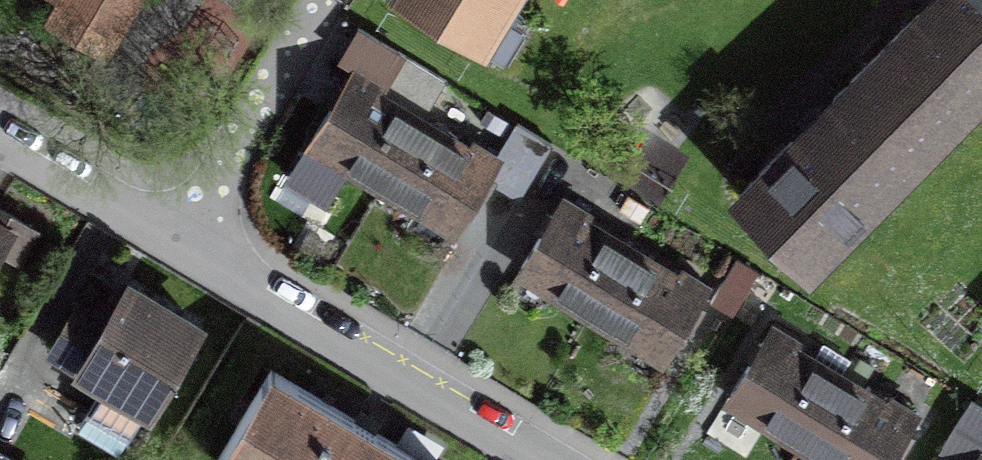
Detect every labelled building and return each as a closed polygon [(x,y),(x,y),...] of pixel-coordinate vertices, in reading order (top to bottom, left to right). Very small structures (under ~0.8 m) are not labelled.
[(504,0),(414,0),(478,40),(504,0)] [(981,90),(981,0),(932,0),(810,122),(740,191),(810,261),(981,90)] [(327,200),(348,166),(455,230),(474,198),(487,176),(519,195),(550,143),(517,123),(497,157),(426,115),(446,81),(397,51),(378,83),(353,69),(329,110),(289,178),(327,200)] [(683,326),(706,289),(561,200),(540,233),(519,269),(664,358),(683,326)] [(21,230),(0,217),(0,266),(21,230)] [(729,312),(754,272),(733,259),(708,300),(729,312)] [(103,381),(88,408),(132,433),(193,325),(124,286),(97,335),(68,319),(50,351),(103,381)] [(914,414),(770,329),(749,364),(728,399),(831,459),(887,459),(893,449),(914,414)] [(275,369),(219,459),(221,459),(423,459),(368,426),(275,369)] [(975,403),(945,452),(958,459),(981,459),(981,408),(975,403)]
